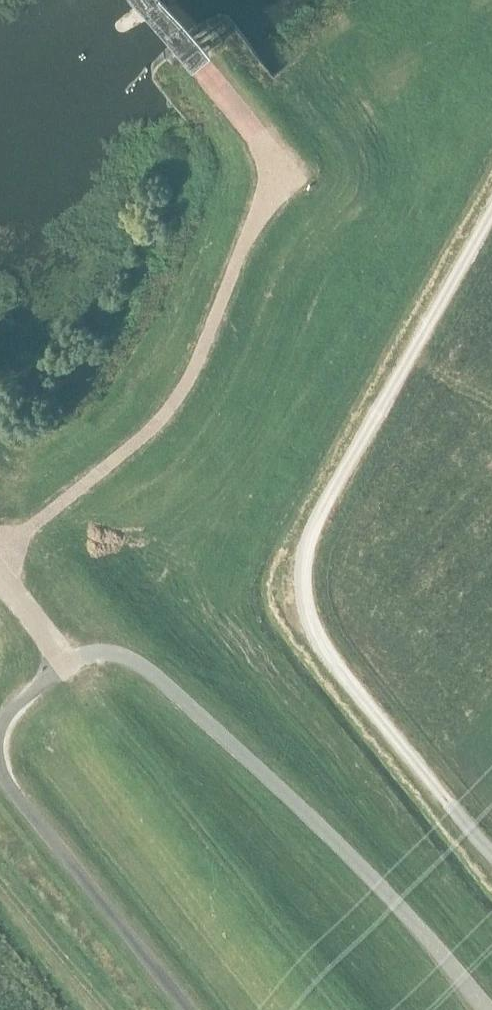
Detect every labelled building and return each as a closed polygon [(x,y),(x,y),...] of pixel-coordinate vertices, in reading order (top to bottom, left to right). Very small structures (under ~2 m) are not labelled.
[(134,8),(118,24),(116,26),(116,29),(116,32),(119,35),(122,36),(125,36),(128,35),(147,25),(172,4),(176,0),(145,0),(134,8)]
